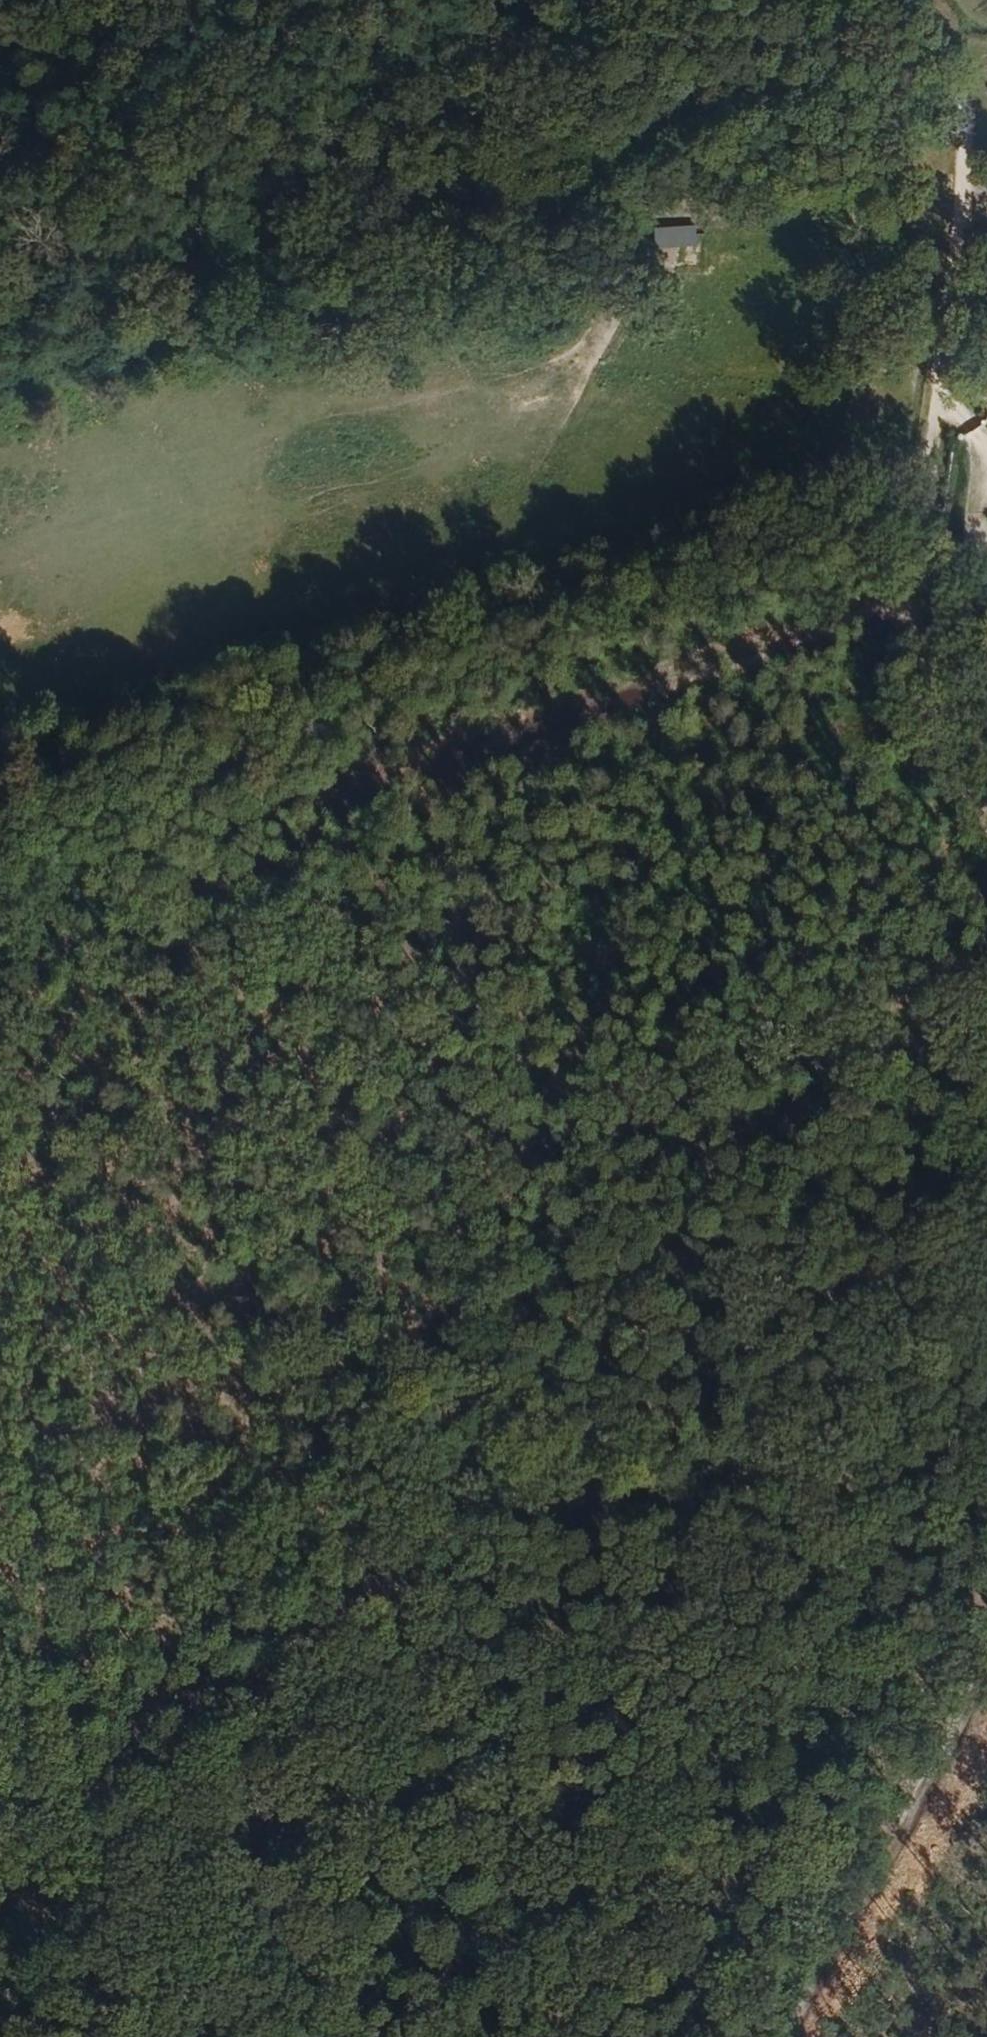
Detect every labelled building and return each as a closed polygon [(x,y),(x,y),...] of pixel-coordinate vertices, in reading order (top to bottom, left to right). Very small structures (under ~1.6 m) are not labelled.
[(696,228),(656,231),(658,251),(698,247),(696,228)]
